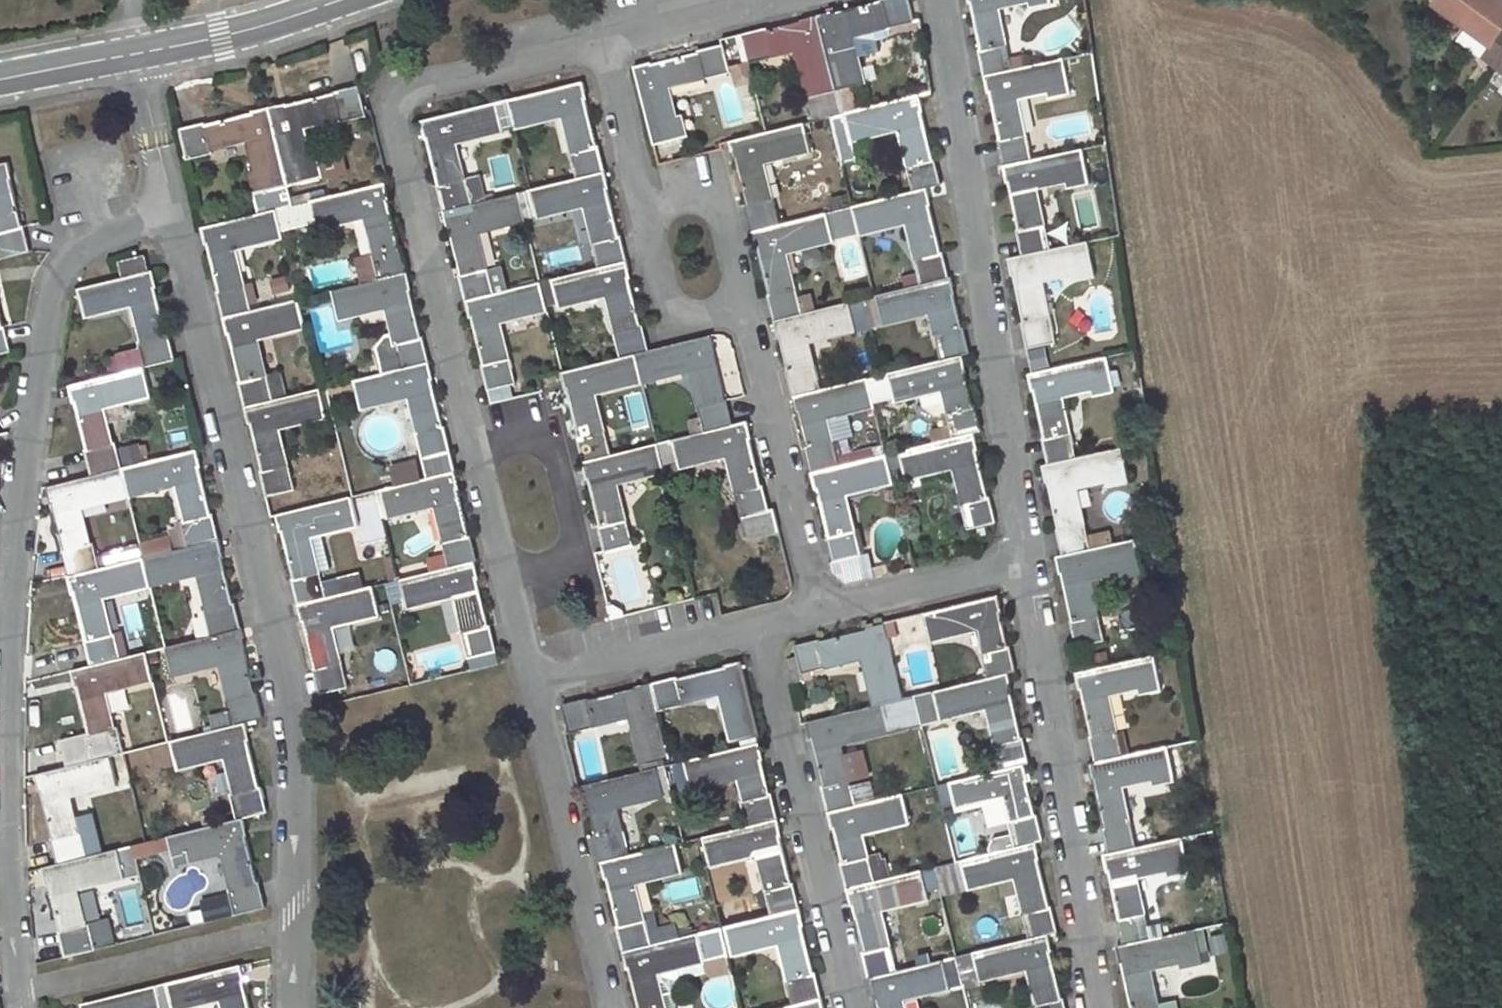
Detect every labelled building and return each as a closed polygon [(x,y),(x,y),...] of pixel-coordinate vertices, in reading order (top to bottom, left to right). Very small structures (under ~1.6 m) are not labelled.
[(819,18),(838,90),(861,84),(859,72),(861,72),(853,36),(889,27),(890,30),(916,22),(910,0),(886,0),(883,1),(883,4),(829,17),(829,15),(819,18)] [(982,50),(980,49),(985,76),(1029,67),(1027,56),(1012,60),(1009,44),(1006,44),(999,8),(1033,1),(1034,7),(1053,3),(1052,0),(972,0),(982,50)] [(1435,4),(1492,45),(1483,56),(1496,65),(1501,57),(1501,0),(1438,0),(1435,4)] [(767,30),(744,36),(750,63),(751,64),(776,58),(776,56),(799,51),(812,97),(838,90),(819,18),(808,20),(808,22),(768,32),(767,30)] [(646,65),(635,68),(654,146),(688,138),(684,118),(678,120),(670,87),(706,78),(706,81),(731,74),(724,45),(699,51),(699,54),(646,68),(646,65)] [(1029,67),(985,76),(987,86),(990,86),(1002,140),(999,140),(1004,166),(1033,160),(1027,134),(1025,134),(1018,98),(1051,91),(1052,97),(1072,93),(1066,60),(1029,67)] [(750,63),(734,67),(738,86),(755,81),(751,64),(750,63)] [(585,83),(510,101),(516,125),(529,122),(530,126),(566,117),(574,154),(572,154),(578,179),(606,172),(600,147),(598,147),(585,94),(587,93),(585,83)] [(270,108),(290,185),(320,179),(316,160),(311,161),(304,128),(340,120),(342,123),(367,117),(360,87),(334,93),(334,95),(280,108),(280,106),(270,108)] [(920,96),(844,115),(850,139),(864,135),(865,139),(900,130),(910,166),(908,166),(915,192),(928,189),(943,185),(938,159),(934,161),(921,106),(923,106),(920,96)] [(497,105),(423,122),(425,133),(428,133),(440,185),(438,186),(447,222),(450,221),(463,276),(460,277),(467,301),(495,294),(490,268),(487,269),(478,232),(514,224),(513,221),(525,217),(519,194),(472,204),(467,179),(465,180),(456,143),(491,135),(490,131),(503,129),(497,105)] [(188,160),(213,154),(212,150),(249,140),(257,174),(253,175),(257,193),(290,185),(270,108),(260,110),(260,114),(208,125),(207,123),(181,130),(188,160)] [(806,125),(732,144),(734,152),(736,152),(750,205),(747,206),(753,232),(781,225),(776,199),(773,200),(765,163),(800,155),(800,151),(812,148),(806,125)] [(1033,160),(1004,166),(1006,176),(1008,176),(1020,230),(1018,230),(1023,256),(1052,250),(1046,225),(1044,225),(1037,188),(1069,181),(1070,186),(1090,183),(1083,149),(1033,160)] [(0,165),(0,255),(1,259),(31,250),(25,226),(22,228),(10,173),(12,172),(10,162),(0,165)] [(578,179),(532,190),(537,214),(550,211),(551,214),(587,207),(595,243),(594,243),(600,269),(628,262),(622,237),(620,236),(607,183),(609,182),(606,172),(578,179)] [(386,185),(312,203),(317,226),(330,223),(332,227),(367,218),(375,255),(357,260),(363,285),(409,273),(403,248),(400,249),(386,185)] [(1081,230),(1102,224),(1091,188),(1071,194),(1081,230)] [(928,189),(915,192),(854,207),(861,235),(908,224),(918,259),(916,260),(922,285),(950,278),(946,253),(942,254),(929,199),(931,198),(928,189)] [(277,211),(203,229),(205,239),(208,239),(220,292),(218,292),(224,319),(253,312),(247,285),(244,286),(236,248),(270,241),(270,237),(283,235),(277,211)] [(781,225),(753,232),(756,242),(758,241),(771,295),(769,296),(775,321),(803,314),(797,289),(795,290),(787,253),(822,245),(821,241),(835,238),(829,214),(781,225)] [(1023,256),(1009,259),(1011,270),(1013,269),(1025,322),(1023,323),(1028,350),(1056,343),(1052,318),(1049,318),(1042,280),(1075,274),(1076,279),(1096,275),(1088,243),(1052,250),(1023,256)] [(146,257),(122,262),(126,278),(81,289),(86,313),(98,310),(99,314),(135,304),(143,340),(139,341),(141,348),(146,368),(177,360),(171,334),(168,335),(154,281),(156,280),(154,271),(150,272),(146,257)] [(600,269),(554,280),(560,304),(572,302),(573,304),(608,295),(617,332),(615,333),(622,359),(636,355),(650,352),(644,326),(641,327),(629,272),(630,272),(628,262),(600,269)] [(363,285),(333,292),(339,315),(352,312),(352,315),(389,306),(398,344),(396,345),(402,370),(430,363),(424,338),(422,338),(409,283),(411,282),(409,273),(363,285)] [(274,295),(291,292),(288,275),(271,278),(274,295)] [(922,285),(876,297),(883,324),(933,312),(938,335),(936,335),(943,361),(964,356),(971,354),(965,328),(963,328),(953,288),(955,287),(953,278),(950,278),(922,285)] [(495,294),(467,301),(469,312),(472,311),(485,364),(483,365),(488,391),(516,383),(511,358),(509,359),(499,322),(535,313),(534,310),(546,307),(541,283),(495,294)] [(299,300),(253,312),(224,319),(227,327),(229,327),(242,381),(239,382),(246,408),(274,401),(268,376),(266,376),(258,339),(294,331),(293,327),(305,324),(299,300)] [(803,314),(775,321),(777,331),(781,330),(791,372),(788,372),(795,397),(822,391),(816,365),(814,365),(808,341),(857,330),(850,303),(803,314)] [(13,351),(6,326),(4,327),(0,310),(0,355),(13,351)] [(650,352),(636,355),(643,379),(656,375),(657,378),(692,369),(702,406),(700,406),(706,432),(734,426),(728,400),(725,401),(712,346),(714,346),(711,337),(650,352)] [(146,368),(141,348),(117,352),(122,374),(71,387),(73,395),(76,394),(89,450),(86,450),(93,476),(123,469),(117,442),(114,443),(105,407),(140,399),(139,395),(153,392),(146,368)] [(622,359),(563,373),(565,383),(567,382),(581,436),(578,437),(585,463),(611,456),(606,430),(604,430),(595,394),(629,386),(628,383),(643,379),(636,355),(622,359)] [(943,361),(889,375),(894,398),(907,395),(908,399),(944,390),(955,438),(975,433),(982,432),(976,406),(974,406),(964,366),(966,365),(964,356),(943,361)] [(1109,357),(1030,375),(1032,386),(1034,385),(1046,438),(1044,439),(1049,465),(1078,458),(1072,433),(1070,434),(1062,396),(1094,389),(1096,395),(1116,391),(1109,357)] [(402,370),(356,382),(361,405),(374,402),(375,405),(410,396),(418,432),(417,432),(423,458),(451,451),(445,427),(443,428),(430,372),(432,371),(430,363),(402,370)] [(807,447),(814,473),(876,458),(874,450),(839,458),(835,442),(856,437),(850,412),(876,407),(869,379),(822,391),(795,397),(797,407),(800,406),(809,447),(807,447)] [(321,390),(274,401),(246,408),(248,418),(251,417),(263,472),(261,472),(267,497),(296,490),(290,466),(288,466),(279,429),(314,422),(313,416),(326,413),(321,390)] [(706,432),(674,440),(680,465),(694,461),(694,465),(729,456),(738,492),(736,493),(742,517),(770,512),(764,486),(761,487),(748,434),(751,433),(749,423),(734,426),(706,432)] [(955,438),(901,452),(906,475),(920,472),(920,476),(955,467),(965,502),(963,502),(970,529),(997,523),(990,498),(988,498),(975,444),(978,443),(975,433),(955,438)] [(658,444),(611,456),(585,463),(586,471),(589,470),(603,525),(600,526),(607,551),(635,544),(629,519),(626,519),(617,483),(653,474),(652,471),(664,468),(658,444)] [(1057,530),(1063,556),(1092,550),(1086,525),(1084,525),(1076,488),(1108,481),(1109,485),(1130,480),(1122,449),(1078,458),(1049,465),(1044,466),(1046,475),(1048,475),(1060,530),(1057,530)] [(198,450),(123,469),(129,491),(142,489),(143,493),(178,485),(186,521),(183,522),(189,547),(220,539),(214,514),(212,514),(198,459),(200,459),(198,450)] [(451,451),(423,458),(428,479),(457,472),(451,451)] [(833,575),(840,573),(842,577),(870,570),(861,531),(856,531),(846,495),(881,486),(881,482),(894,479),(889,455),(876,458),(814,473),(815,484),(818,484),(831,536),(829,537),(835,562),(831,564),(833,575)] [(129,491),(123,469),(93,476),(48,487),(50,497),(53,496),(66,550),(64,550),(70,575),(101,568),(94,543),(90,543),(82,507),(116,499),(115,495),(129,491)] [(428,479),(383,490),(388,514),(400,511),(401,514),(437,505),(445,542),(443,543),(450,569),(476,563),(478,563),(472,536),(470,536),(457,482),(459,482),(457,472),(428,479)] [(353,498),(277,515),(279,525),(283,525),(294,579),(293,580),(298,604),(327,598),(321,573),(333,570),(324,534),(345,530),(344,525),(358,521),(353,498)] [(770,512),(742,517),(749,540),(780,533),(775,510),(770,512)] [(189,547),(145,557),(151,581),(165,578),(166,582),(201,573),(210,609),(206,610),(212,636),(242,628),(236,603),(233,604),(220,550),(223,549),(220,539),(189,547)] [(1071,622),(1076,647),(1104,641),(1099,615),(1097,615),(1090,579),(1122,571),(1124,577),(1143,573),(1136,540),(1092,550),(1063,556),(1057,557),(1059,567),(1061,567),(1072,621),(1071,622)] [(151,581),(145,557),(101,568),(70,575),(73,585),(75,585),(88,639),(85,639),(92,665),(123,657),(116,632),(113,633),(105,595),(138,588),(138,585),(151,581)] [(450,569),(401,581),(406,604),(419,601),(420,605),(456,596),(464,633),(462,633),(469,659),(497,653),(491,627),(489,627),(476,574),(478,573),(476,563),(450,569)] [(327,598),(298,604),(301,615),(304,614),(317,669),(315,670),(321,694),(348,688),(343,663),(340,663),(331,626),(368,618),(367,614),(379,611),(374,587),(327,598)] [(1000,596),(924,614),(931,641),(980,629),(985,652),(982,653),(990,679),(1009,674),(1018,672),(1012,646),(1009,646),(999,605),(1001,605),(1000,596)] [(798,656),(787,659),(791,684),(804,681),(802,674),(828,669),(827,666),(864,657),(872,694),(877,692),(879,706),(904,700),(885,625),(876,626),(877,629),(821,642),(821,639),(796,646),(798,656)] [(242,628),(212,636),(167,647),(173,671),(187,668),(188,672),(223,664),(231,699),(228,700),(234,725),(246,722),(264,718),(259,692),(257,693),(243,639),(245,638),(242,628)] [(123,657),(92,665),(73,670),(95,760),(113,755),(126,752),(120,726),(116,728),(106,690),(142,683),(141,679),(154,676),(148,651),(123,657)] [(1090,736),(1095,763),(1125,757),(1119,730),(1117,730),(1109,695),(1142,687),(1143,693),(1162,688),(1155,656),(1075,674),(1078,683),(1081,683),(1092,736),(1090,736)] [(678,676),(653,682),(660,710),(684,705),(684,702),(720,694),(729,729),(733,727),(737,741),(760,735),(741,661),(733,662),(733,665),(678,678),(678,676)] [(990,679),(934,692),(940,715),(954,712),(955,716),(990,708),(998,744),(995,744),(1003,769),(1025,763),(1032,762),(1026,737),(1023,737),(1010,683),(1011,683),(1009,674),(990,679)] [(590,697),(564,704),(571,732),(596,726),(595,723),(631,715),(639,750),(644,750),(648,762),(665,758),(670,756),(660,710),(653,682),(643,684),(643,686),(591,700),(590,697)] [(823,786),(829,812),(858,805),(852,780),(850,781),(841,744),(876,736),(875,732),(887,729),(889,734),(942,721),(940,715),(934,692),(904,700),(879,706),(807,724),(809,734),(811,733),(824,786),(823,786)] [(246,722),(234,725),(172,741),(177,764),(191,761),(192,765),(227,756),(236,793),(232,794),(238,820),(245,818),(268,812),(262,786),(260,786),(247,732),(249,732),(246,722)] [(761,743),(685,762),(691,789),(739,777),(745,801),(743,802),(750,826),(779,819),(773,794),(771,795),(761,754),(763,753),(761,743)] [(1103,829),(1109,854),(1138,848),(1132,822),(1130,823),(1122,786),(1154,779),(1155,784),(1176,779),(1168,748),(1125,757),(1095,763),(1088,765),(1091,775),(1093,774),(1105,827),(1103,829)] [(113,755),(95,760),(38,774),(40,783),(42,782),(56,837),(54,837),(60,863),(90,856),(84,829),(82,830),(72,794),(107,786),(106,782),(119,779),(113,755)] [(1010,822),(1016,847),(1036,842),(1044,840),(1039,814),(1036,815),(1026,774),(1028,773),(1025,763),(1003,769),(950,783),(957,809),(1007,798),(1012,821),(1010,822)] [(657,769),(582,786),(584,797),(587,796),(597,837),(595,838),(601,863),(629,856),(623,831),(621,831),(615,807),(663,795),(657,769)] [(957,809),(950,783),(938,785),(945,812),(957,809)] [(858,805),(829,812),(831,821),(834,821),(844,862),(842,863),(848,889),(876,882),(871,857),(868,857),(863,832),(911,820),(903,794),(858,805)] [(245,818),(238,820),(171,836),(177,859),(189,856),(191,861),(225,853),(233,889),(231,890),(237,915),(267,908),(261,883),(259,883),(245,827),(246,827),(245,818)] [(750,826),(704,838),(709,862),(724,858),(724,861),(759,853),(768,889),(766,889),(773,915),(801,908),(795,883),(792,884),(779,828),(781,827),(779,819),(750,826)] [(1118,920),(1124,945),(1152,939),(1147,914),(1145,914),(1138,877),(1169,870),(1170,875),(1191,870),(1184,838),(1138,848),(1109,854),(1104,855),(1106,864),(1108,865),(1121,919),(1118,920)] [(1016,847),(961,861),(967,885),(981,881),(981,885),(1017,876),(1026,912),(1024,914),(1030,939),(1049,934),(1058,932),(1052,906),(1050,907),(1037,853),(1039,853),(1036,842),(1016,847)] [(677,844),(629,856),(601,863),(603,873),(605,872),(619,927),(617,927),(623,952),(651,945),(645,920),(643,920),(634,883),(670,875),(669,872),(683,869),(677,844)] [(90,856),(60,863),(45,867),(46,876),(49,876),(61,929),(59,930),(67,957),(96,949),(90,924),(87,924),(78,888),(112,879),(112,875),(125,872),(119,849),(90,856)] [(936,868),(922,871),(928,891),(941,889),(936,868)] [(864,952),(870,977),(898,971),(892,946),(890,947),(882,909),(915,901),(914,897),(928,894),(928,891),(922,871),(876,882),(848,889),(850,898),(852,898),(866,952),(864,952)] [(801,908),(773,915),(725,926),(732,950),(745,946),(746,951),(781,942),(790,978),(788,979),(794,1006),(823,999),(817,973),(814,973),(800,918),(803,917),(801,908)] [(723,928),(698,934),(704,957),(704,961),(729,954),(723,928)] [(1161,1004),(1158,1005),(1151,968),(1183,961),(1184,966),(1204,962),(1197,929),(1152,939),(1124,945),(1118,946),(1120,957),(1122,957),(1133,1007),(1161,1007),(1161,1004)] [(623,952),(625,962),(628,963),(639,1007),(664,1007),(656,973),(692,965),(692,960),(704,957),(698,934),(651,945),(623,952)] [(957,956),(963,980),(993,973),(994,977),(1029,968),(1039,1004),(1037,1005),(1038,1007),(1067,1007),(1065,998),(1063,999),(1049,944),(1052,944),(1049,934),(1030,939),(957,956)] [(965,985),(963,980),(957,956),(944,960),(950,983),(952,989),(965,985)] [(950,983),(944,960),(898,971),(870,977),(873,989),(876,989),(881,1007),(906,1007),(904,999),(938,990),(937,987),(950,983)] [(168,982),(173,1007),(188,1003),(189,1007),(223,998),(225,1007),(252,1007),(243,975),(246,974),(243,965),(168,982)] [(83,1003),(84,1007),(163,1007),(158,986),(83,1003)] [(786,1007),(823,1007),(825,1007),(823,999),(794,1006),(786,1007)]
